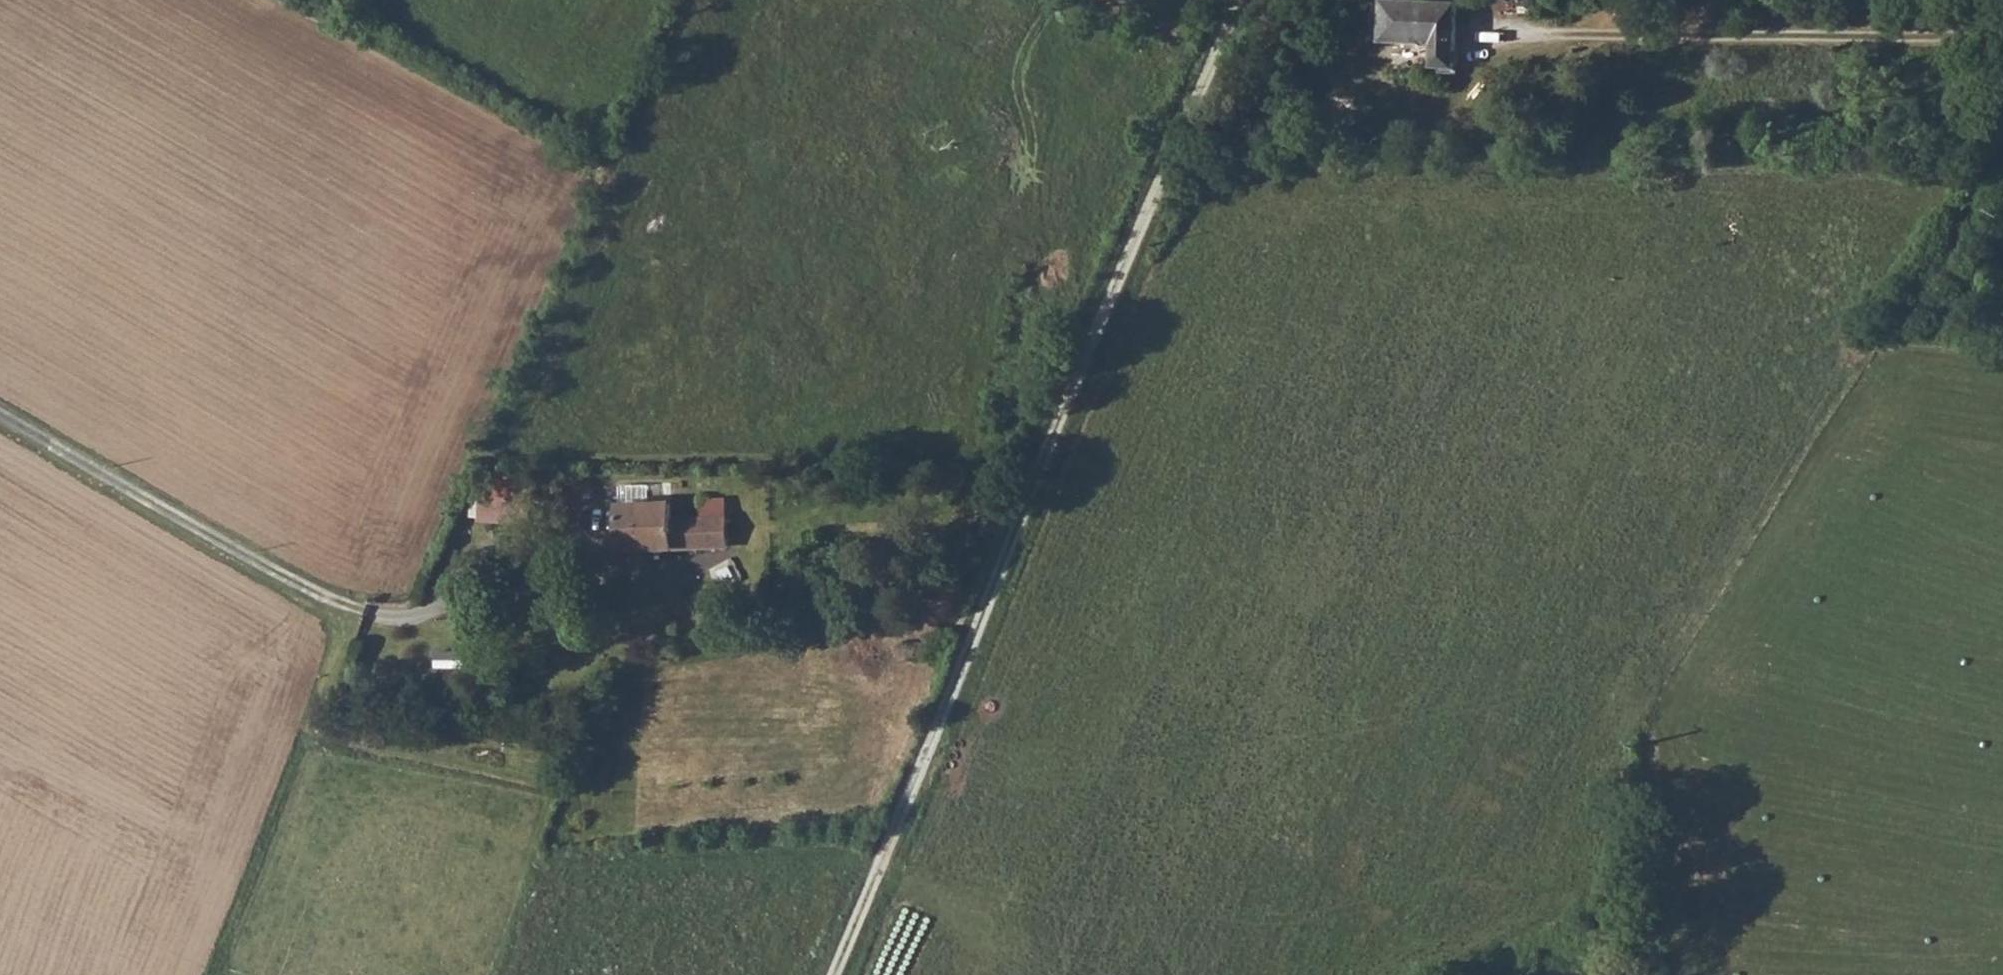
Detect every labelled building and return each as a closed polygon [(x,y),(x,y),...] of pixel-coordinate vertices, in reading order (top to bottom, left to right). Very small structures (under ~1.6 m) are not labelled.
[(1410,0),(1381,0),(1378,41),(1429,44),(1428,67),(1452,68),(1456,3),(1410,0)] [(536,477),(492,474),(490,494),(482,493),(480,519),(532,523),(536,477)] [(674,499),(651,500),(650,484),(620,485),(622,551),(730,546),(728,495),(701,497),(702,515),(675,516),(674,499)] [(467,649),(435,650),(435,668),(467,668),(467,649)]
